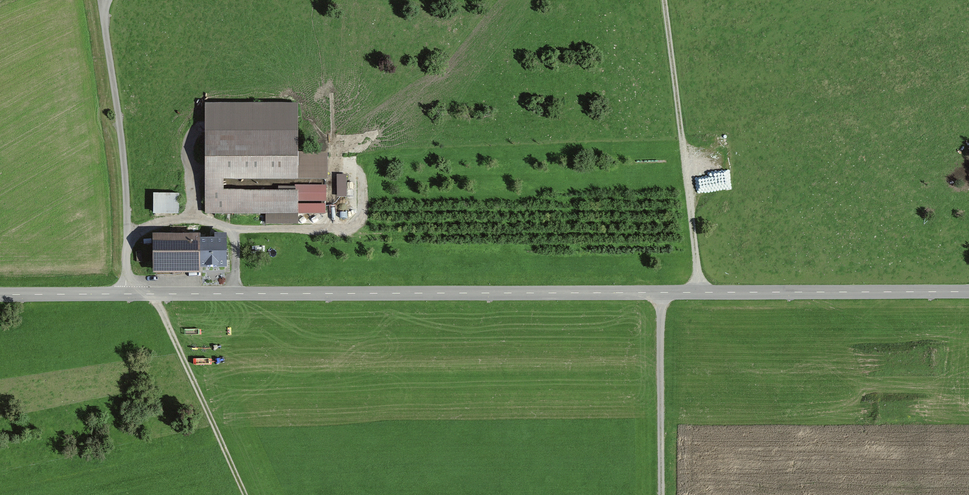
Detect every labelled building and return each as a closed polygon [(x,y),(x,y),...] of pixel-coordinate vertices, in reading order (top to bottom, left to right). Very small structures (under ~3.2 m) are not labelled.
[(301,104),(208,104),(207,216),(300,216),(300,192),(226,191),(226,181),(331,182),(331,154),(300,154),(301,104)] [(348,173),(338,174),(338,196),(348,196),(348,173)] [(154,213),(181,213),(181,192),(154,192),(154,213)] [(203,236),(155,236),(155,274),(203,275),(203,269),(230,270),(230,235),(217,235),(217,240),(203,240),(203,236)]
